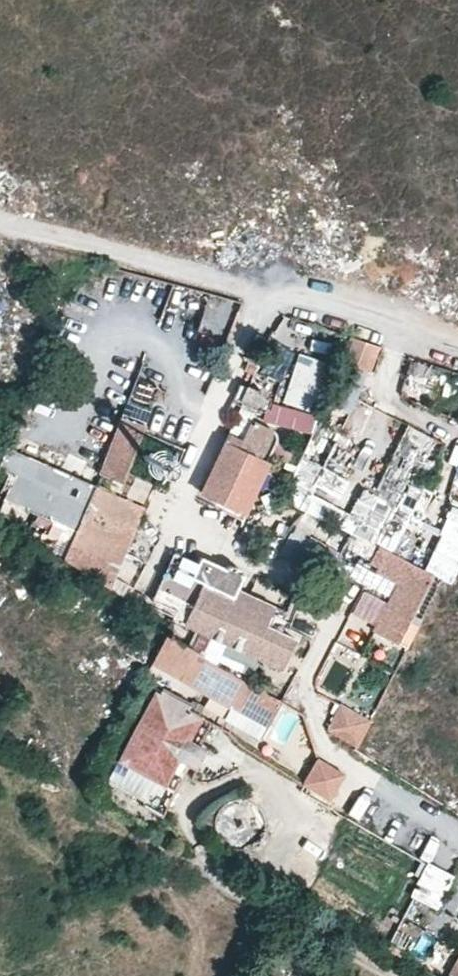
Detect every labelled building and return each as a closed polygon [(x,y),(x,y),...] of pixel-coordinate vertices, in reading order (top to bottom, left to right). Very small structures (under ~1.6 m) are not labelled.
[(361,330),(357,329),(348,351),(376,364),(378,365),(388,341),(361,330)] [(275,342),(265,370),(283,376),(293,348),(275,342)] [(316,411),(332,360),(301,351),(285,402),(294,404),(316,411)] [(359,403),(376,364),(348,351),(330,390),(359,403)] [(426,386),(432,366),(413,361),(407,381),(426,386)] [(249,387),(244,399),(259,406),(265,404),(267,399),(263,393),(249,387)] [(242,512),(275,441),(275,438),(275,435),(274,432),(273,430),(251,419),(243,435),(230,429),(201,492),(242,512)] [(168,490),(187,448),(143,429),(124,472),(168,490)] [(7,446),(0,462),(0,468),(9,472),(18,450),(7,446)] [(146,506),(18,450),(9,472),(15,475),(5,499),(59,522),(77,530),(65,559),(111,588),(146,506)] [(430,569),(436,571),(456,581),(457,577),(457,498),(430,569)] [(5,499),(0,511),(0,517),(48,549),(59,522),(5,499)] [(430,569),(379,544),(371,561),(379,565),(386,568),(382,575),(398,583),(374,631),(401,644),(436,571),(430,569)] [(198,562),(174,551),(152,599),(158,602),(155,609),(173,618),(198,562)] [(226,566),(224,571),(199,559),(198,562),(173,618),(172,620),(283,669),(298,637),(267,623),(274,608),(238,592),(245,576),(244,572),(241,567),(230,564),(226,566)] [(386,568),(379,565),(376,572),(382,575),(386,568)] [(245,680),(165,634),(151,661),(239,712),(254,686),(245,680)] [(192,702),(163,687),(160,692),(156,690),(153,696),(123,755),(109,781),(146,800),(156,781),(166,785),(179,760),(196,769),(207,748),(190,739),(202,714),(189,707),(192,702)] [(371,719),(342,702),(326,729),(355,746),(371,719)] [(297,755),(312,755),(312,736),(297,737),(297,755)] [(331,801),(346,774),(319,758),(303,784),(321,795),(331,801)] [(242,849),(265,817),(234,795),(211,828),(242,849)] [(438,963),(457,975),(457,933),(438,963)]
